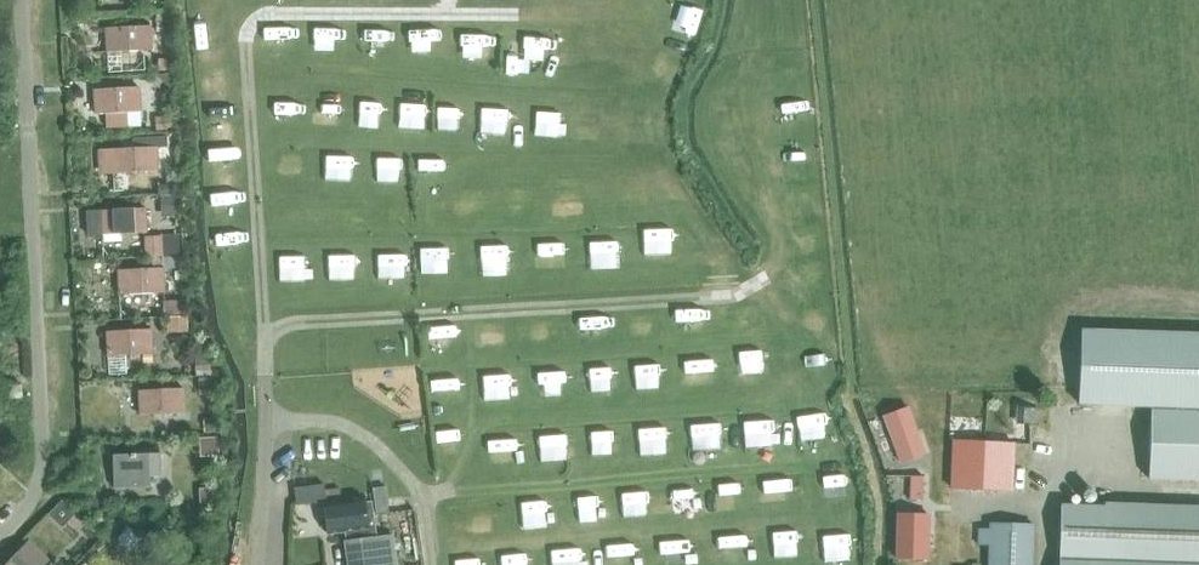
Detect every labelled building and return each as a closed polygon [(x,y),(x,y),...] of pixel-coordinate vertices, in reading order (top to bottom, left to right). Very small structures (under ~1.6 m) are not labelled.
[(164,14),(156,15),(156,26),(164,25),(164,14)] [(107,52),(152,50),(150,26),(105,28),(107,52)] [(165,59),(158,60),(158,71),(166,70),(165,59)] [(106,112),(106,113),(107,127),(142,125),(139,85),(92,88),(94,113),(106,112)] [(171,117),(155,118),(155,129),(172,128),(171,117)] [(133,146),(98,148),(100,174),(113,173),(158,171),(159,171),(158,148),(167,147),(166,136),(133,138),(133,146)] [(173,185),(157,185),(157,194),(173,193),(173,185)] [(179,195),(165,196),(166,216),(180,216),(179,195)] [(123,209),(86,211),(87,235),(124,234),(148,233),(147,208),(123,209)] [(162,236),(143,237),(144,257),(151,257),(162,256),(162,236)] [(151,268),(118,270),(119,295),(141,293),(164,292),(163,269),(181,268),(180,255),(179,255),(162,256),(151,257),(151,268)] [(183,301),(164,302),(165,316),(184,315),(183,301)] [(188,316),(169,317),(170,331),(188,330),(188,316)] [(106,331),(107,356),(152,354),(151,329),(106,331)] [(1079,403),(1148,404),(1147,478),(1198,479),(1198,332),(1080,330),(1079,383),(1079,388),(1079,403)] [(209,360),(195,360),(195,370),(196,370),(196,375),(211,374),(210,370),(209,360)] [(212,377),(200,377),(200,394),(213,394),(212,377)] [(9,386),(10,398),(22,397),(21,385),(9,386)] [(140,415),(185,413),(183,388),(139,390),(140,415)] [(925,454),(908,407),(882,416),(899,464),(925,454)] [(1019,408),(1018,422),(1037,423),(1038,409),(1019,408)] [(214,419),(203,419),(204,433),(214,432),(214,419)] [(217,438),(199,438),(199,457),(218,456),(217,438)] [(952,488),(1013,491),(1015,444),(954,442),(952,488)] [(135,454),(112,455),(114,488),(150,487),(150,476),(161,476),(160,453),(149,454),(135,454)] [(306,485),(294,487),(296,504),(308,502),(306,485)] [(208,486),(198,486),(199,499),(208,498),(208,486)] [(385,486),(372,488),(375,514),(388,512),(385,486)] [(365,500),(323,505),(327,532),(368,527),(365,500)] [(1059,564),(1198,564),(1198,510),(1060,505),(1059,564)] [(904,529),(897,528),(896,559),(926,560),(927,529),(927,514),(904,513),(904,529)] [(119,521),(103,537),(111,544),(127,528),(119,521)] [(1033,524),(988,523),(988,528),(978,528),(977,544),(987,544),(987,564),(1031,564),(1033,524)] [(344,542),(347,564),(397,564),(392,535),(344,542)] [(49,560),(29,541),(6,564),(45,564),(49,560)]
